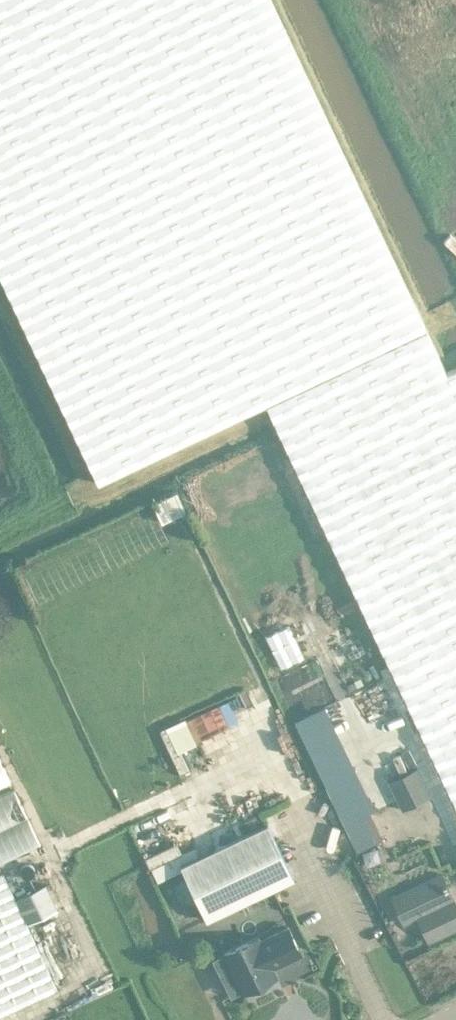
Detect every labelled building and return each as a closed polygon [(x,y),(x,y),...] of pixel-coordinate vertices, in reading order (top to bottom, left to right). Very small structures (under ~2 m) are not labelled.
[(99,476),(267,396),(455,796),(455,361),(447,365),(275,0),(0,0),(0,265),(99,476)] [(157,505),(182,496),(174,474),(149,484),(157,505)] [(193,790),(254,766),(238,727),(136,768),(128,748),(114,753),(136,808),(192,786),(193,790)] [(389,773),(403,801),(431,788),(417,760),(389,773)] [(0,790),(0,849),(38,833),(17,783),(0,790)] [(355,811),(368,838),(383,832),(370,804),(355,811)] [(340,840),(349,835),(334,805),(326,809),(340,840)] [(269,815),(181,856),(207,911),(295,870),(269,815)] [(393,890),(405,916),(418,909),(429,933),(455,921),(455,893),(443,866),(393,890)] [(59,983),(5,867),(0,869),(0,1011),(59,983)] [(302,946),(300,942),(289,918),(261,932),(259,928),(224,944),(244,985),(253,980),(258,983),(262,983),(266,981),(268,978),(268,973),(278,968),(274,960),(302,946)]
